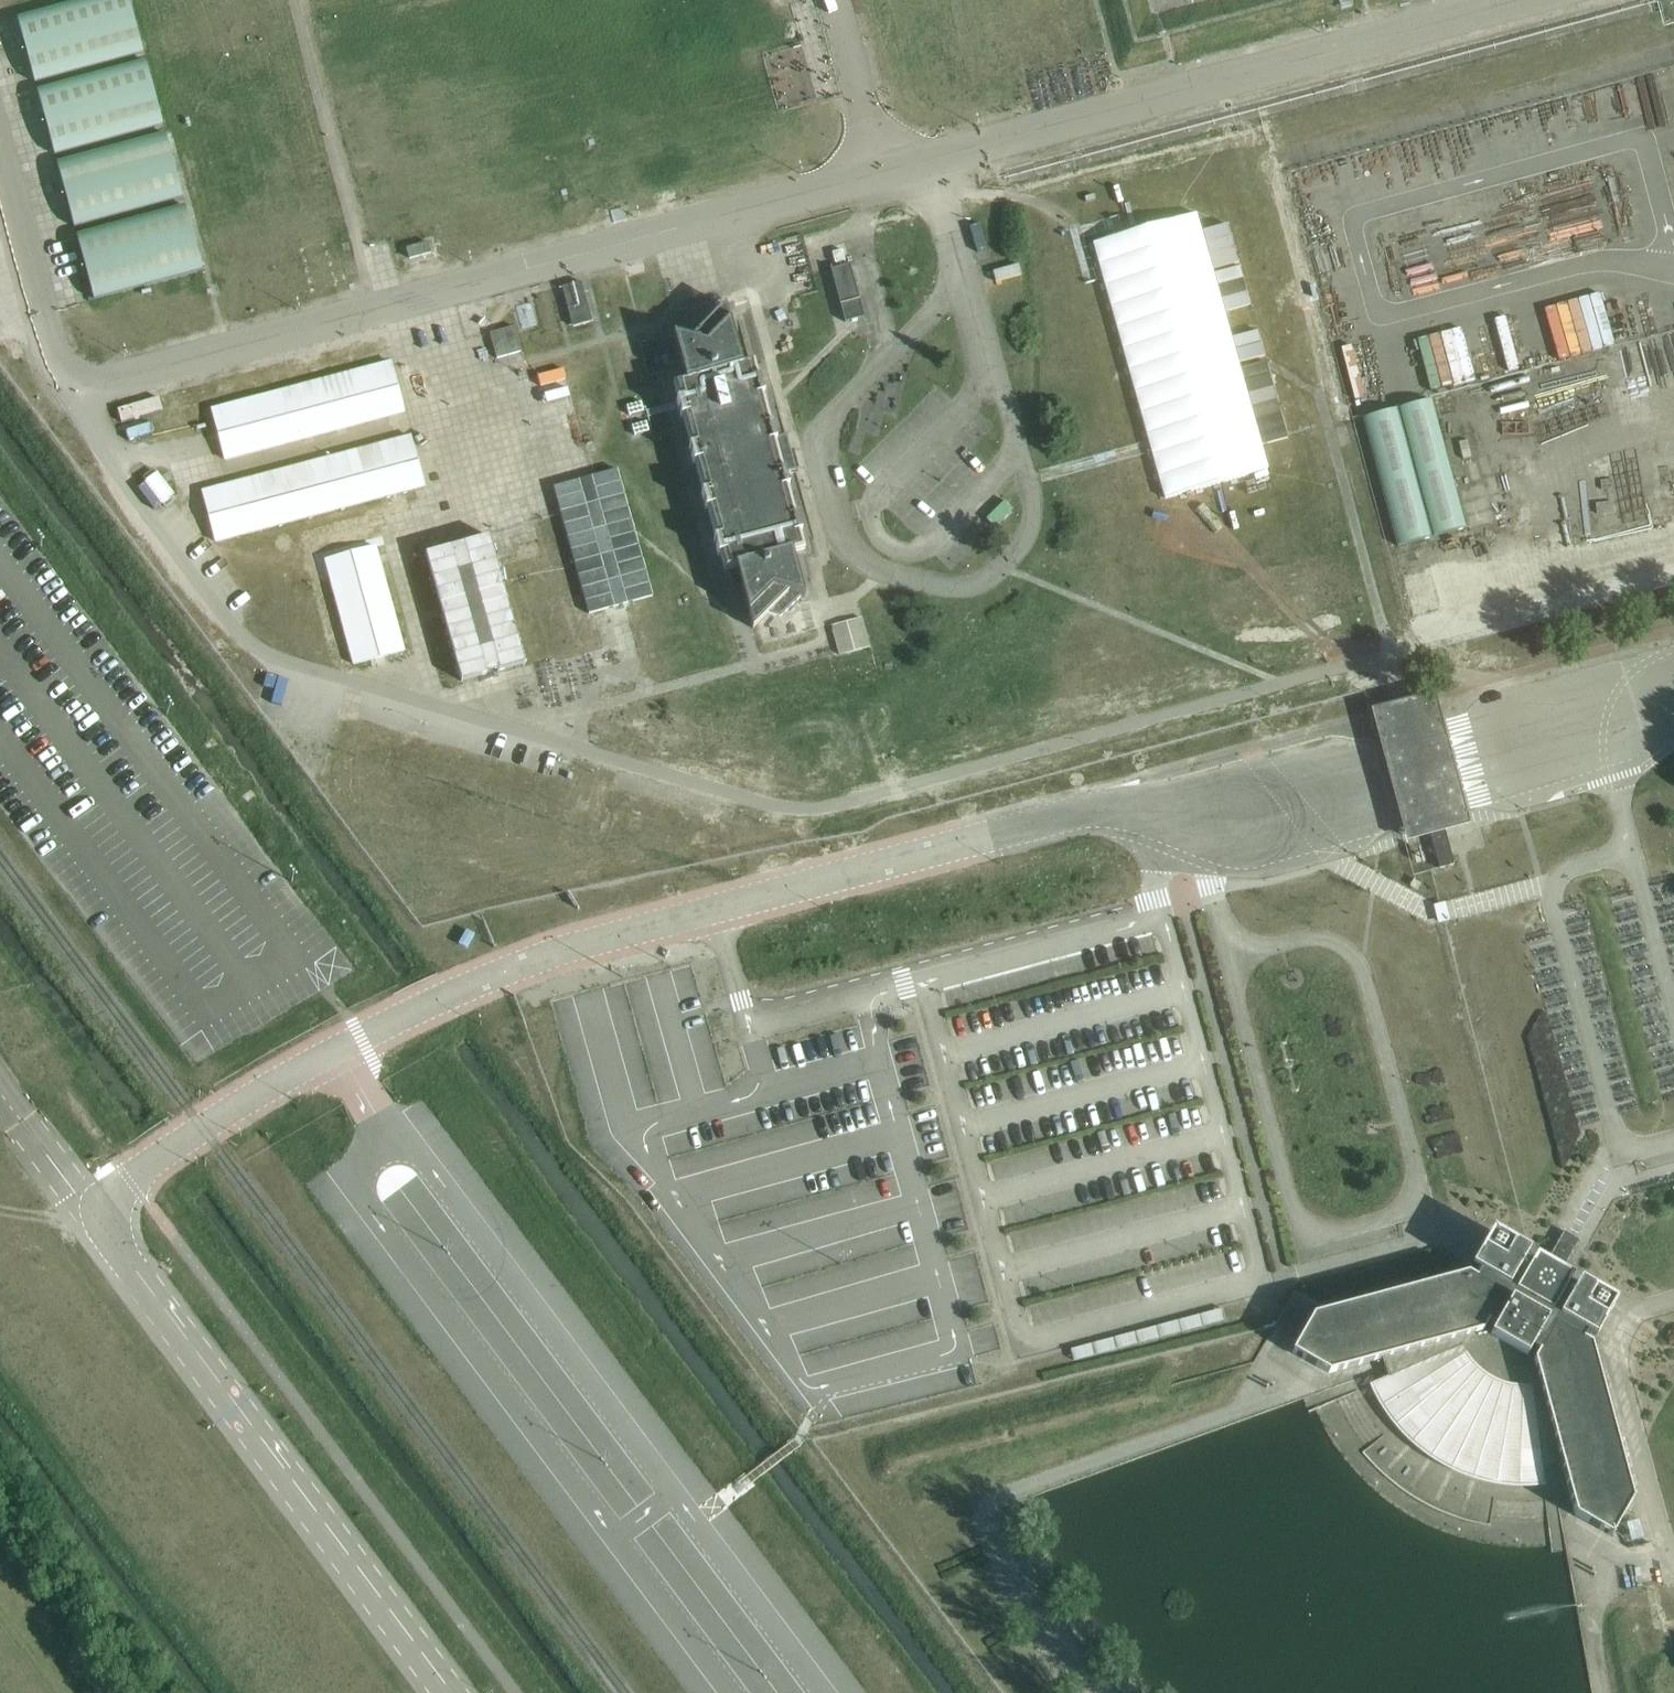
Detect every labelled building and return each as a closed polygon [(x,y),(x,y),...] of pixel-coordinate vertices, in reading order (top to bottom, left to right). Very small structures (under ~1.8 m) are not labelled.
[(177,182),(163,112),(158,113),(144,41),(138,42),(130,0),(18,0),(31,66),(37,65),(64,203),(177,182)] [(74,216),(85,271),(195,250),(185,195),(74,216)] [(409,258),(432,252),(429,241),(406,247),(409,258)] [(845,321),(864,316),(851,263),(832,268),(845,321)] [(572,326),(591,321),(581,281),(561,286),(572,326)] [(729,319),(725,304),(689,339),(673,334),(685,380),(672,383),(722,571),(735,567),(748,613),(752,627),(768,612),(781,616),(799,596),(804,597),(792,552),(805,549),(784,470),(790,469),(781,438),(776,439),(755,361),(741,364),(729,319)] [(1504,312),(1453,325),(1468,384),(1520,371),(1504,312)] [(513,325),(489,332),(496,357),(520,351),(513,325)] [(1440,328),(1403,337),(1418,397),(1455,388),(1440,328)] [(301,437),(309,462),(339,453),(331,428),(301,437)] [(255,520),(285,517),(281,479),(250,483),(255,520)] [(316,504),(340,500),(338,490),(314,495),(316,504)] [(555,513),(585,643),(649,629),(620,499),(555,513)] [(489,535),(426,553),(462,680),(525,662),(489,535)] [(839,655),(870,647),(862,617),(831,625),(839,655)] [(1442,824),(1444,831),(1470,824),(1453,765),(1433,694),(1370,711),(1390,783),(1407,841),(1430,835),(1428,828),(1442,824)] [(1444,829),(1429,833),(1439,868),(1453,864),(1446,835),(1444,829)] [(1546,1261),(1491,1230),(1466,1273),(1312,1315),(1291,1352),(1328,1373),(1381,1358),(1387,1376),(1378,1380),(1380,1386),(1383,1392),(1388,1401),(1392,1406),(1397,1414),(1402,1420),(1408,1427),(1413,1432),(1420,1438),(1425,1442),(1433,1448),(1438,1452),(1444,1455),(1450,1459),(1456,1461),(1462,1464),(1468,1467),(1474,1469),(1480,1471),(1490,1473),(1500,1475),(1510,1476),(1516,1476),(1523,1476),(1533,1476),(1542,1475),(1541,1465),(1560,1461),(1574,1514),(1611,1535),(1632,1499),(1590,1345),(1616,1301),(1561,1270),(1575,1244),(1560,1236),(1546,1261)] [(1637,1515),(1624,1519),(1631,1545),(1644,1541),(1637,1515)]
